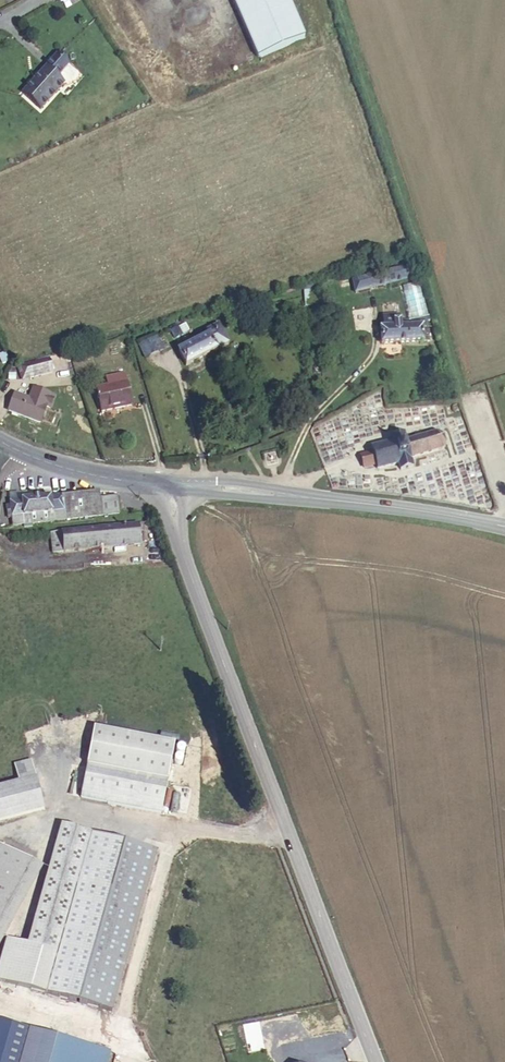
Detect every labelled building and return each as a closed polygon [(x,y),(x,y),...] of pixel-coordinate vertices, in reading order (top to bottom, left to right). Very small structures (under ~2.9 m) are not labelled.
[(260,57),(307,36),(291,0),(235,0),(260,57)] [(57,75),(68,62),(57,53),(23,90),(40,106),(63,81),(57,75)] [(412,264),(403,266),(406,279),(415,276),(412,264)] [(406,279),(403,266),(351,279),(355,292),(406,279)] [(314,290),(312,282),(303,284),(304,290),(314,290)] [(418,282),(403,285),(409,320),(427,315),(418,282)] [(315,303),(314,290),(304,290),(305,304),(315,303)] [(382,329),(379,329),(380,344),(430,339),(429,328),(423,328),(422,325),(426,325),(426,319),(430,319),(427,315),(409,320),(398,321),(397,315),(381,317),(382,329)] [(229,345),(220,324),(206,331),(208,337),(178,353),(187,368),(229,345)] [(185,336),(181,326),(172,330),(176,340),(185,336)] [(162,351),(157,337),(138,347),(144,360),(162,351)] [(53,372),(49,360),(20,368),(22,379),(53,372)] [(123,370),(103,376),(105,388),(95,391),(101,412),(133,404),(123,370)] [(12,396),(8,413),(41,420),(45,403),(49,404),(51,391),(30,387),(27,399),(12,396)] [(439,433),(433,430),(406,438),(403,428),(387,433),(388,442),(367,449),(368,454),(358,458),(360,468),(370,466),(371,469),(395,463),(396,469),(412,464),(410,456),(438,448),(442,440),(439,433)] [(19,495),(52,493),(51,485),(19,488),(19,495)] [(99,490),(52,493),(19,495),(8,497),(8,505),(3,506),(3,514),(9,514),(9,518),(115,510),(115,494),(100,495),(99,490)] [(143,542),(142,525),(49,531),(50,549),(143,542)] [(29,754),(31,761),(48,757),(46,750),(29,754)] [(77,798),(118,803),(159,808),(163,774),(127,770),(81,765),(77,798)] [(34,774),(0,783),(0,817),(43,805),(34,774)] [(171,813),(185,815),(187,796),(174,794),(171,813)] [(111,1008),(153,849),(58,824),(27,944),(9,939),(0,974),(0,980),(111,1008)] [(28,862),(0,846),(0,910),(28,862)] [(28,1030),(0,1022),(0,1061),(20,1061),(28,1030)] [(28,1030),(20,1061),(108,1061),(110,1052),(28,1030)]
